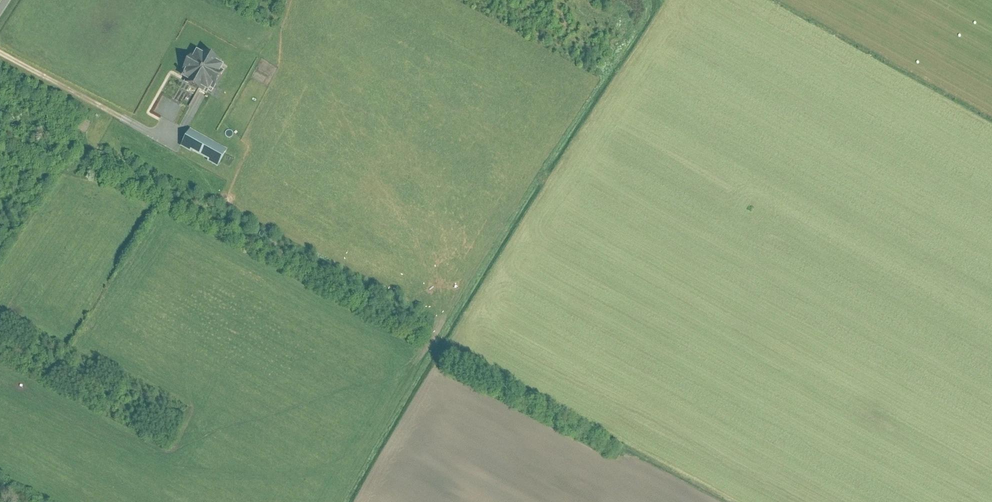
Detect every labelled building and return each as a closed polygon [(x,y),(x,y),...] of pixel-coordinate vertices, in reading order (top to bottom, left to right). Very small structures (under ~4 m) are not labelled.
[(217,60),(206,54),(204,58),(197,54),(193,61),(190,59),(184,70),(187,72),(183,78),(190,82),(188,85),(199,91),(201,88),(208,92),(212,85),(215,87),(221,76),(218,74),(222,67),(215,64),(217,60)] [(218,166),(225,153),(188,133),(181,146),(190,151),(191,150),(207,160),(218,166)]
